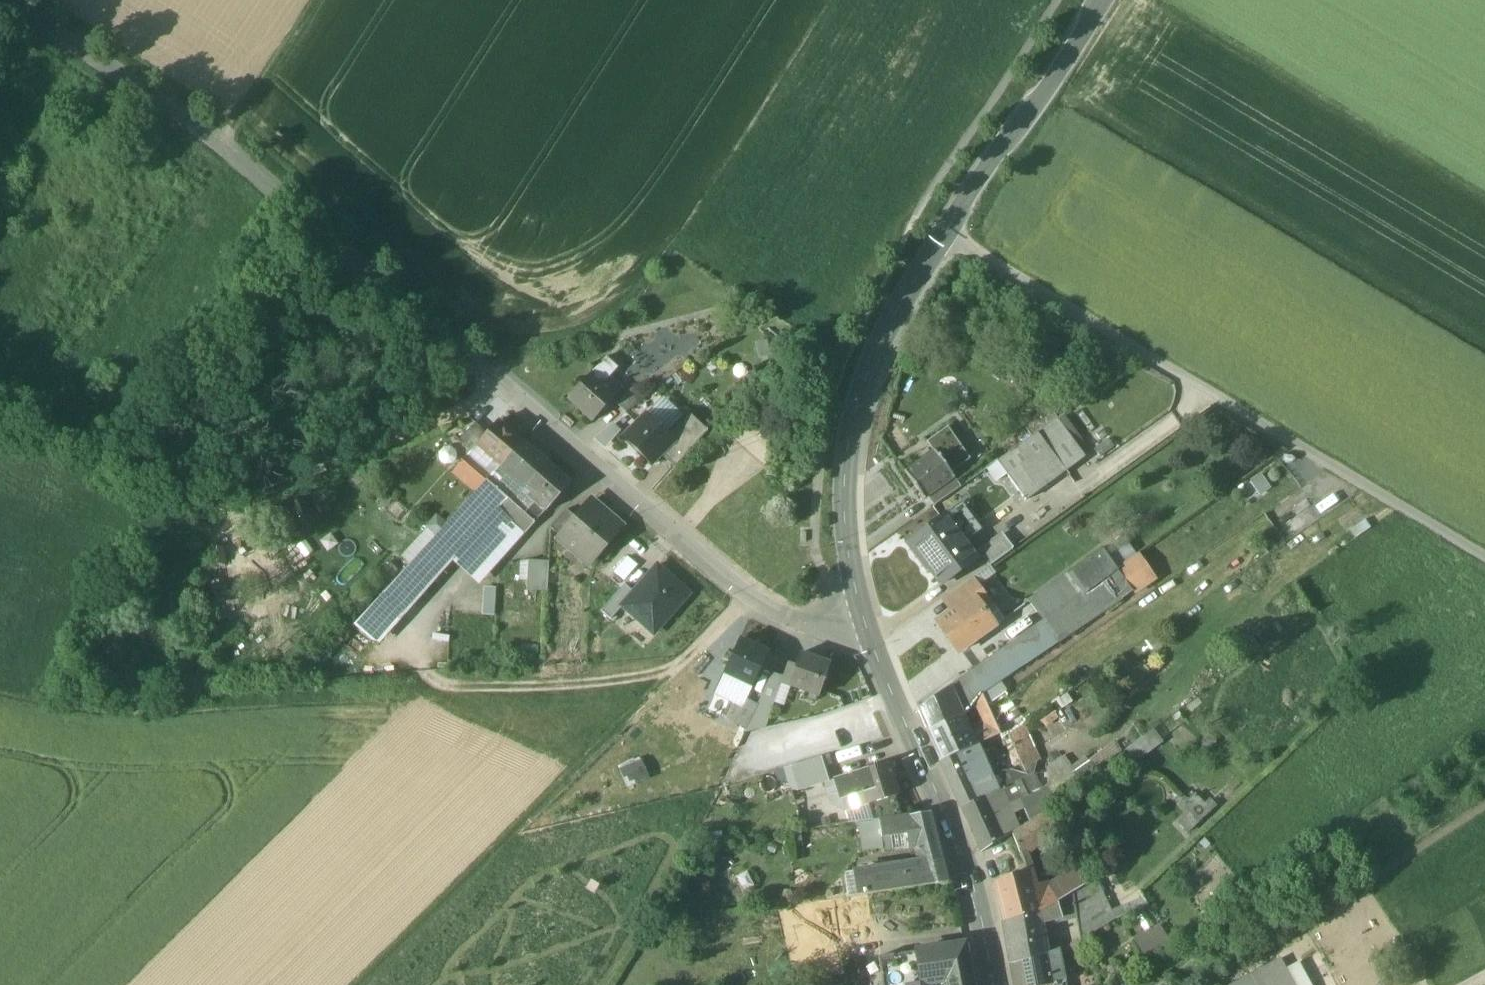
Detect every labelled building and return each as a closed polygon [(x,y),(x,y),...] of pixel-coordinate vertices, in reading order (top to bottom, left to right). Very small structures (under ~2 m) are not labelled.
[(605,360),(569,399),(595,422),(624,391),(610,379),(617,371),(605,360)] [(648,396),(639,387),(619,406),(626,413),(648,396)] [(1027,418),(1038,433),(1057,419),(1046,404),(1027,418)] [(669,436),(646,414),(623,437),(652,465),(663,454),(664,453),(659,449),(670,437),(669,436)] [(690,415),(669,436),(670,437),(659,449),(664,453),(663,454),(676,467),(707,431),(690,415)] [(1038,433),(998,461),(1026,500),(1084,457),(1057,419),(1038,433)] [(523,442),(498,421),(487,434),(477,445),(478,446),(501,466),(523,442)] [(475,423),(460,441),(468,448),(474,449),(474,450),(478,446),(477,445),(487,434),(475,423)] [(944,465),(950,474),(970,460),(948,429),(928,442),(935,452),(944,465)] [(547,463),(523,442),(501,466),(500,467),(525,488),(547,463)] [(944,465),(935,452),(906,473),(925,500),(929,498),(954,480),(950,474),(944,465)] [(490,478),(466,458),(454,472),(477,492),(488,481),(490,478)] [(571,483),(547,463),(525,488),(531,493),(527,497),(534,504),(525,514),(535,523),(571,483)] [(503,479),(495,472),(490,478),(488,481),(495,487),(503,479)] [(960,489),(954,480),(929,498),(935,506),(960,489)] [(495,487),(488,481),(477,492),(491,504),(495,508),(505,496),(495,487)] [(477,492),(433,541),(399,577),(356,623),(369,635),(435,565),(453,582),(492,538),(482,528),(476,522),(491,504),(477,492)] [(495,508),(492,513),(502,522),(506,518),(516,506),(505,496),(495,508)] [(621,527),(591,501),(576,518),(561,536),(559,537),(590,563),(621,527)] [(961,505),(946,516),(965,542),(980,530),(961,505)] [(516,506),(506,518),(524,535),(535,523),(525,514),(516,506)] [(566,509),(551,527),(561,536),(576,518),(566,509)] [(946,516),(945,516),(907,545),(925,570),(929,567),(942,585),(977,558),(965,542),(946,516)] [(1002,535),(979,551),(989,565),(1010,551),(1013,549),(1002,535)] [(1103,550),(1068,575),(1082,595),(1117,570),(1103,550)] [(989,565),(989,566),(995,576),(1017,561),(1010,551),(989,565)] [(625,578),(639,564),(630,555),(616,569),(625,578)] [(549,561),(529,560),(527,590),(547,591),(549,561)] [(688,594),(658,566),(634,593),(622,606),(647,629),(660,615),(665,620),(688,594)] [(1044,622),(972,673),(981,694),(1132,592),(1117,570),(1082,595),(1044,622)] [(1068,575),(1030,603),(1044,622),(1082,595),(1068,575)] [(973,577),(953,591),(962,604),(972,597),(973,597),(982,591),(973,577)] [(497,612),(497,585),(486,585),(485,612),(497,612)] [(601,611),(610,619),(622,606),(634,593),(625,585),(601,611)] [(953,591),(941,600),(950,613),(962,604),(953,591)] [(950,613),(939,621),(961,653),(994,629),(983,615),(986,613),(984,610),(982,611),(973,597),(972,597),(962,604),(950,613)] [(767,653),(739,640),(724,673),(753,686),(767,653)] [(830,666),(800,656),(796,666),(788,663),(783,677),(782,676),(779,684),(781,684),(819,698),(830,666)] [(747,728),(745,732),(766,727),(781,684),(779,684),(782,676),(773,672),(758,705),(747,728)] [(972,673),(918,710),(927,730),(970,711),(981,694),(972,673)] [(742,707),(715,695),(708,710),(726,719),(735,723),(742,707)] [(758,705),(746,699),(742,707),(735,723),(747,728),(758,705)] [(735,723),(726,719),(717,738),(738,748),(745,732),(747,728),(735,723)] [(966,721),(929,736),(940,760),(976,745),(970,731),(966,721)] [(994,721),(970,731),(976,745),(978,744),(1000,734),(994,721)] [(1040,759),(1024,725),(1009,735),(998,740),(1012,771),(1017,781),(1027,776),(1023,766),(1040,759)] [(1157,728),(1129,747),(1138,760),(1166,741),(1157,728)] [(976,745),(940,760),(962,808),(979,799),(967,773),(986,765),(978,744),(976,745)] [(821,758),(793,766),(800,790),(828,781),(821,758)] [(889,762),(835,779),(837,786),(860,779),(873,820),(879,819),(900,816),(895,795),(899,794),(889,762)] [(635,763),(618,771),(626,787),(642,780),(635,763)] [(1012,771),(987,783),(991,793),(1013,783),(1017,781),(1012,771)] [(1017,781),(1013,783),(1020,798),(1034,791),(1027,776),(1017,781)] [(1199,797),(1190,801),(1199,820),(1221,810),(1215,797),(1202,803),(1199,797)] [(1001,840),(983,798),(979,799),(962,808),(981,854),(1001,840)] [(1048,809),(1011,833),(1018,854),(1058,828),(1048,809)] [(930,813),(925,814),(925,812),(912,814),(916,836),(919,844),(923,859),(923,861),(942,859),(930,813)] [(900,816),(879,819),(881,830),(882,837),(905,834),(908,847),(919,844),(916,836),(912,814),(900,816)] [(873,820),(859,822),(860,833),(881,830),(879,819),(873,820)] [(923,859),(901,863),(903,873),(906,872),(906,876),(926,873),(926,874),(945,872),(942,859),(923,861),(923,859)] [(926,873),(906,876),(906,872),(903,873),(901,863),(859,871),(861,892),(863,891),(863,895),(948,883),(945,872),(926,874),(926,873)] [(1080,870),(1047,890),(1048,893),(1053,905),(1056,903),(1071,894),(1087,885),(1087,884),(1086,882),(1080,870)] [(1025,871),(994,884),(1003,922),(1040,913),(1053,905),(1048,893),(1034,901),(1025,871)] [(1096,879),(1087,884),(1087,885),(1071,894),(1075,915),(1080,941),(1085,939),(1104,926),(1114,922),(1096,879)] [(854,899),(799,907),(807,965),(835,961),(830,922),(857,919),(854,899)] [(1053,905),(1040,913),(1042,922),(1061,918),(1056,903),(1053,905)] [(1040,913),(1003,922),(1011,964),(1048,955),(1048,954),(1042,922),(1040,913)] [(1161,922),(1135,937),(1146,956),(1172,940),(1161,922)] [(917,952),(922,982),(953,977),(954,984),(973,984),(965,944),(917,952)] [(1011,964),(1015,984),(1046,984),(1064,980),(1057,950),(1048,954),(1048,955),(1011,964)] [(878,958),(882,984),(922,984),(922,982),(917,952),(878,958)] [(847,963),(851,984),(882,984),(878,958),(847,963)] [(1237,984),(1295,984),(1283,961),(1237,984)]
